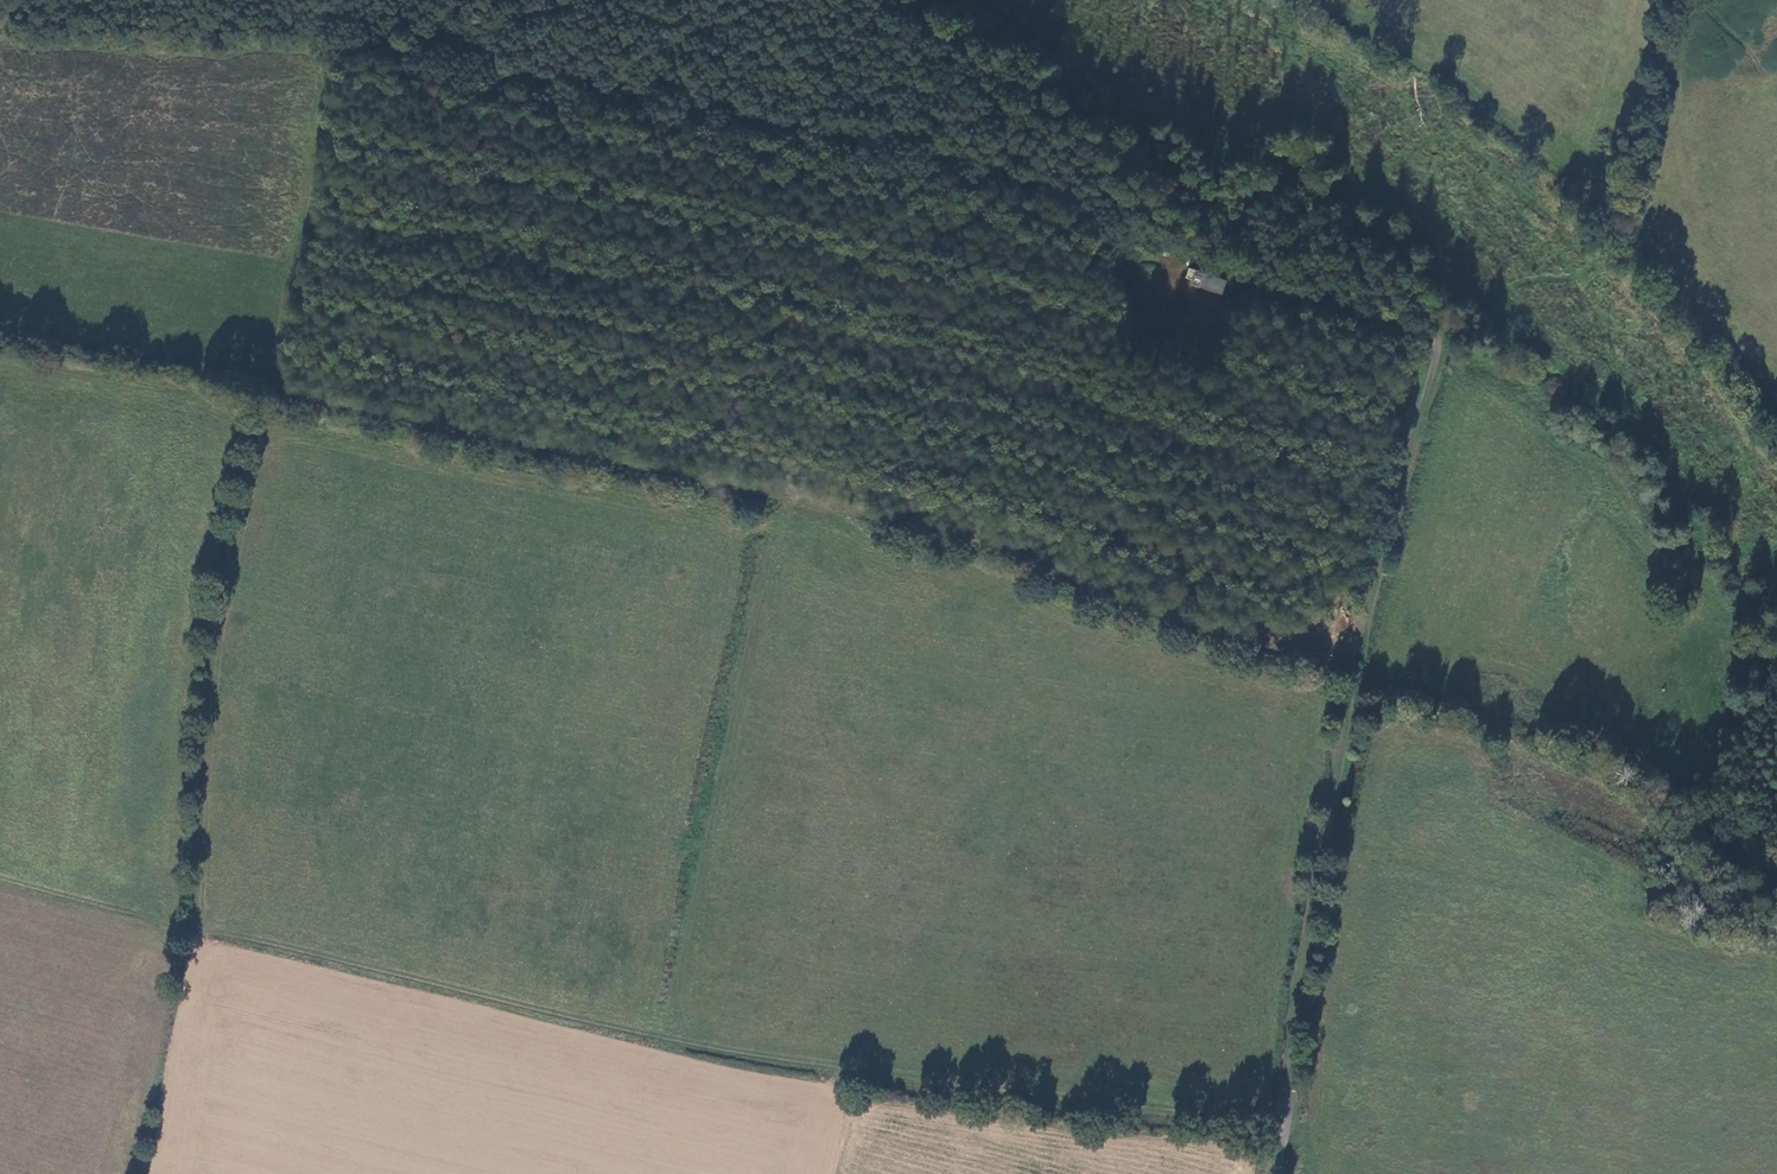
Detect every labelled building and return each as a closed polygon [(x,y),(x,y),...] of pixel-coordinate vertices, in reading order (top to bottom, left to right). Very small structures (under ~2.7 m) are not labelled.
[(1227,281),(1195,270),(1189,286),(1221,298),(1227,281)]
